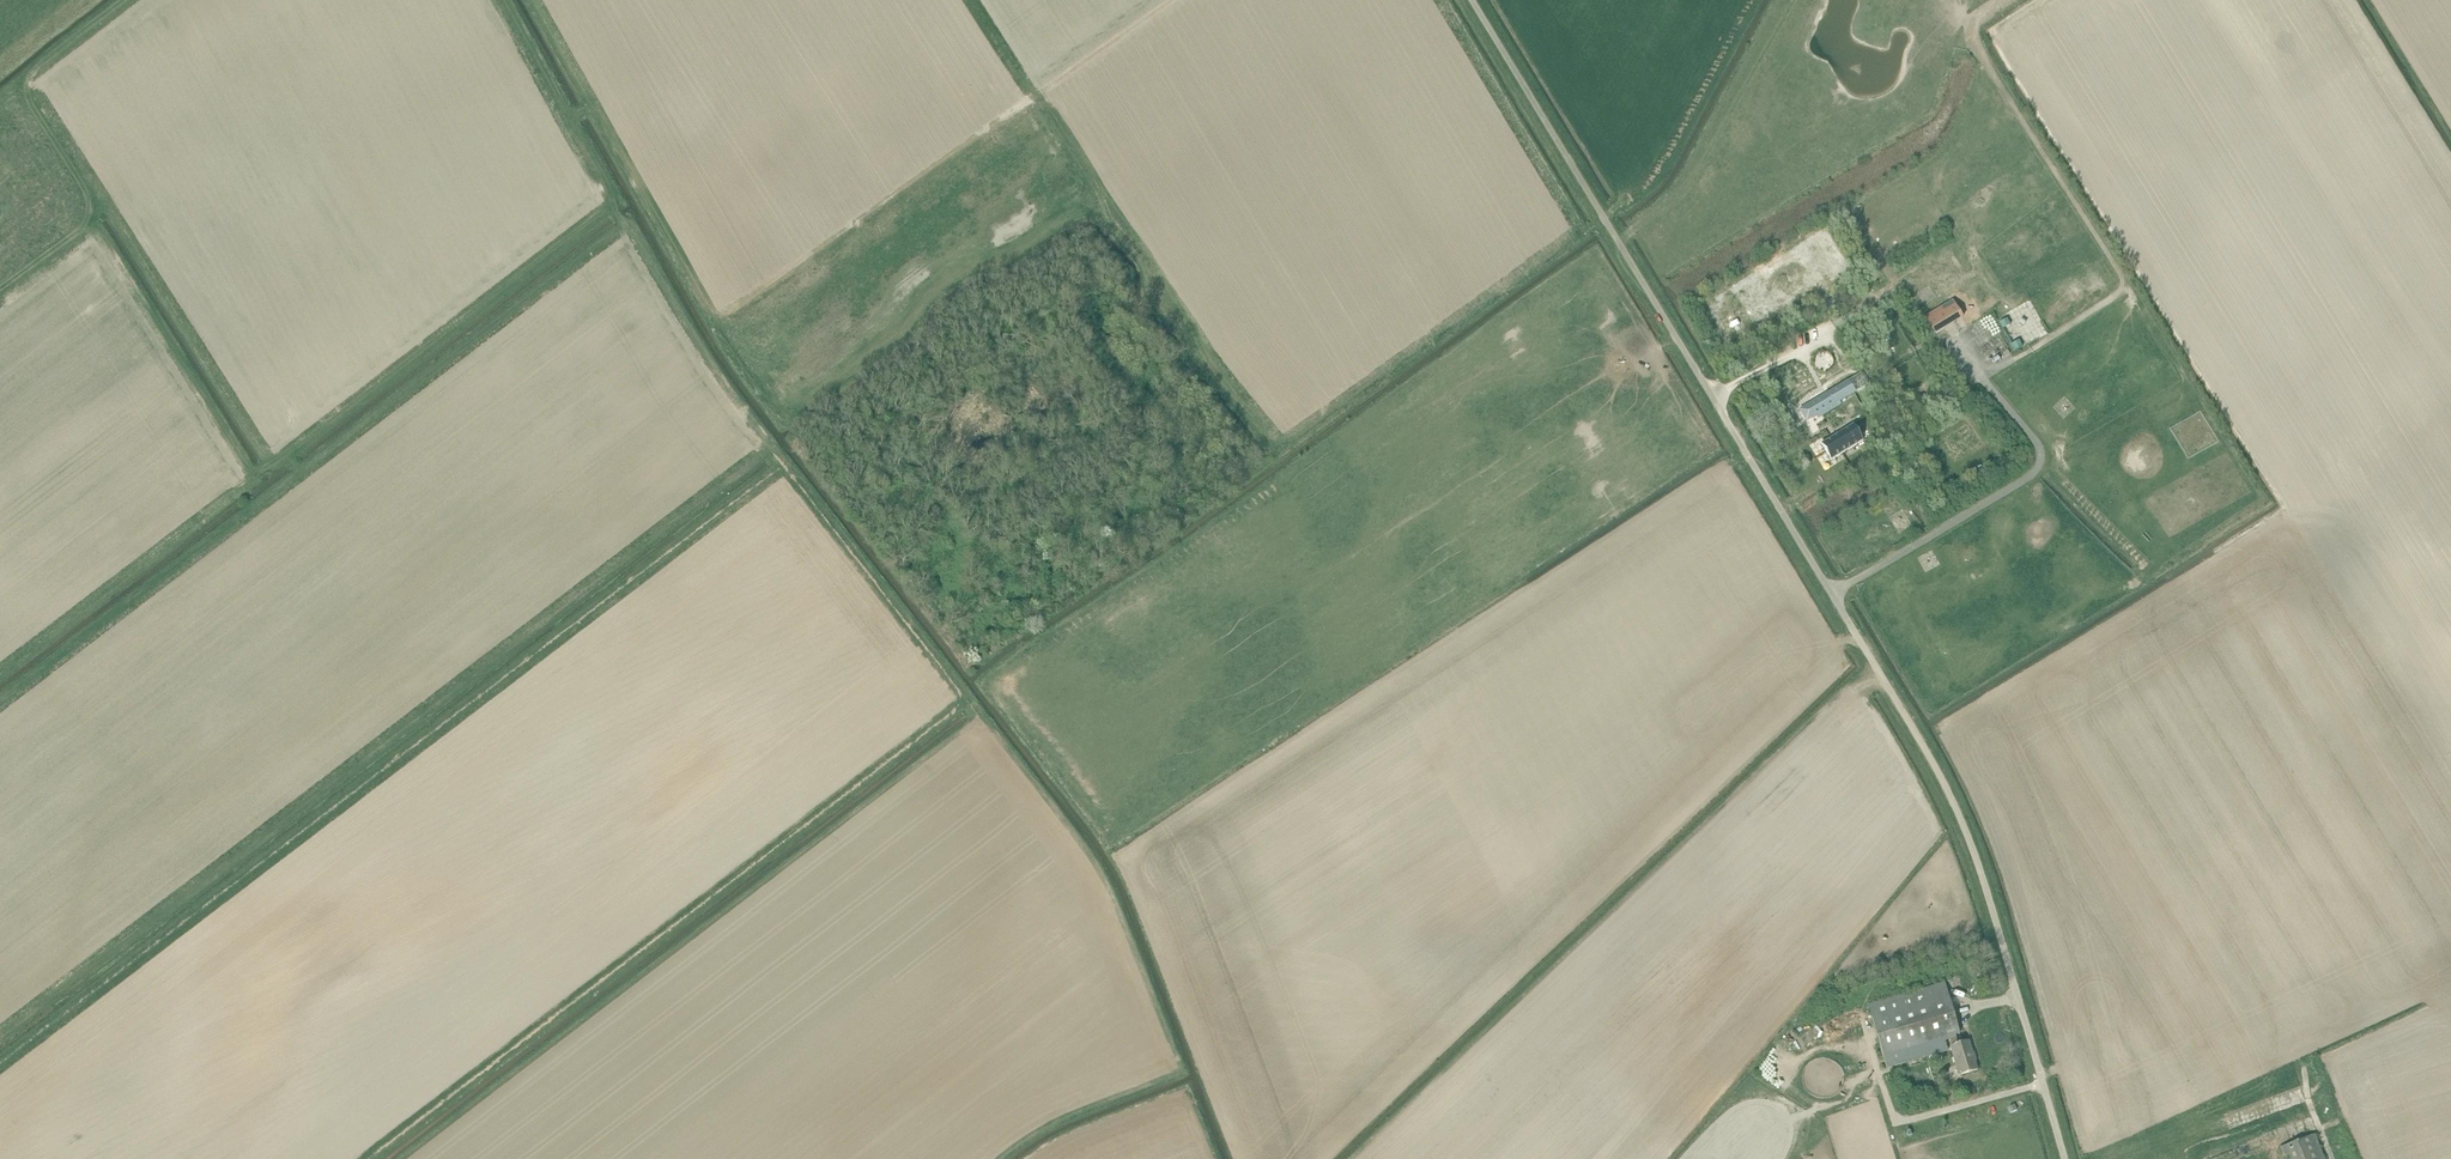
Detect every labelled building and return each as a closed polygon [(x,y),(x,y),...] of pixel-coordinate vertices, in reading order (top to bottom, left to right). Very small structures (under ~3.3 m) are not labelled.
[(1953,301),(1925,318),(1936,334),(1963,318),(1953,301)] [(1806,406),(1813,418),(1817,415),(1818,418),(1842,404),(1840,401),(1858,391),(1859,393),(1867,388),(1866,386),(1868,385),(1861,373),(1806,406)] [(1854,425),(1821,444),(1831,460),(1864,441),(1854,425)] [(1951,1047),(1959,1044),(1957,1036),(1962,1035),(1946,983),(1869,1006),(1888,1068),(1952,1050),(1951,1047)] [(1970,1041),(1959,1044),(1951,1047),(1952,1050),(1959,1075),(1979,1069),(1970,1041)] [(2279,1148),(2283,1158),(2325,1158),(2315,1134),(2279,1148)]
